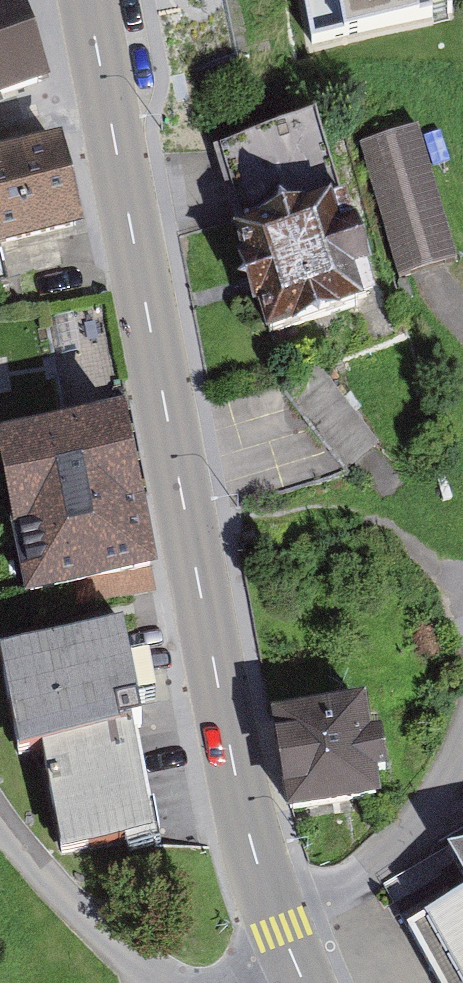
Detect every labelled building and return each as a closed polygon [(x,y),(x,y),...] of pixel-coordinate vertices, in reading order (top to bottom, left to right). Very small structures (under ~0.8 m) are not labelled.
[(33,0),(3,0),(0,1),(0,102),(53,90),(33,0)] [(372,149),(407,277),(462,262),(462,247),(432,133),(372,149)] [(0,167),(0,237),(0,238),(99,222),(87,152),(0,167)] [(330,182),(234,213),(244,243),(236,246),(247,280),(252,296),(259,294),(268,320),(366,289),(355,257),(371,252),(356,206),(340,211),(330,182)] [(377,449),(345,370),(305,386),(336,465),(377,449)] [(134,433),(28,445),(44,586),(150,574),(134,433)] [(142,643),(50,658),(79,838),(171,823),(142,643)] [(362,704),(284,715),(297,806),(375,795),(362,704)] [(406,879),(462,982),(462,849),(406,879)]
